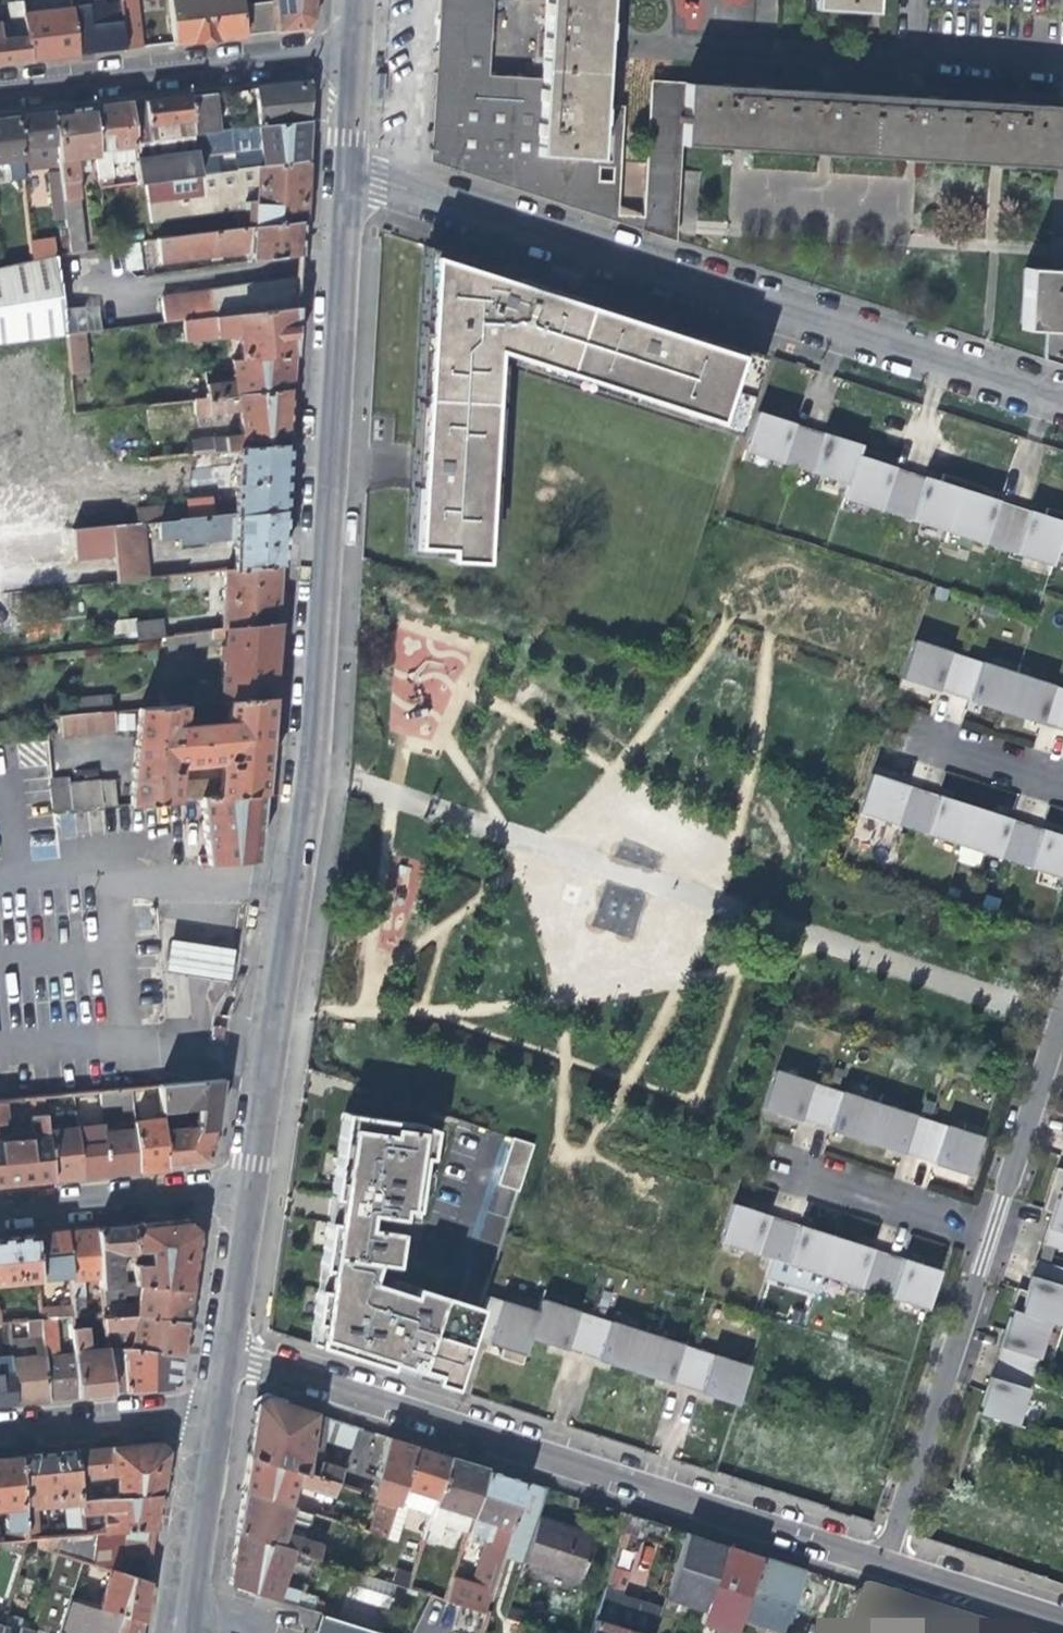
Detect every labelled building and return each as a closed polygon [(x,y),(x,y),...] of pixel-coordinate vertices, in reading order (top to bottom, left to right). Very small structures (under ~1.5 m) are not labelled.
[(23,4),(24,14),(57,10),(56,0),(31,0),(22,1),(23,4)] [(70,0),(56,0),(57,10),(24,14),(26,31),(29,61),(61,57),(77,55),(70,0)] [(77,55),(99,53),(126,50),(123,24),(120,0),(70,0),(77,55)] [(123,24),(138,23),(135,0),(120,0),(123,24)] [(223,39),(218,0),(169,0),(174,44),(202,41),(223,39)] [(245,36),(240,0),(218,0),(223,39),(233,37),(245,36)] [(245,36),(261,34),(277,32),(274,0),(240,0),(245,36)] [(277,32),(304,29),(314,19),(315,0),(274,0),(277,32)] [(432,64),(425,149),(444,150),(444,155),(472,157),(472,165),(499,167),(498,176),(525,178),(524,184),(556,186),(555,193),(584,195),(587,160),(607,162),(609,121),(589,119),(592,77),(596,11),(597,0),(543,0),(538,71),(485,68),(432,64)] [(433,40),(487,44),(490,0),(436,0),(433,40)] [(868,0),(806,0),(806,6),(867,10),(868,0)] [(12,33),(26,31),(24,14),(23,4),(8,6),(10,20),(12,33)] [(10,20),(0,21),(0,64),(6,64),(29,61),(26,31),(12,33),(10,20)] [(142,22),(138,23),(123,24),(126,50),(145,47),(142,22)] [(485,68),(487,44),(433,40),(432,64),(485,68)] [(384,71),(375,71),(375,97),(383,98),(384,71)] [(680,82),(592,77),(589,119),(609,121),(607,162),(587,160),(584,195),(555,193),(556,186),(524,184),(525,178),(498,176),(499,167),(472,165),(472,157),(444,155),(444,150),(425,149),(425,159),(669,238),(670,220),(635,217),(641,135),(627,134),(629,103),(631,83),(672,87),(679,88),(680,82)] [(733,147),(777,150),(781,89),(680,82),(679,88),(676,144),(733,147)] [(251,89),(256,127),(257,127),(310,120),(311,99),(311,92),(305,83),(251,89)] [(635,217),(670,220),(676,144),(679,88),(672,87),(631,83),(629,103),(627,134),(641,135),(635,217)] [(868,94),(781,89),(777,150),(821,153),(864,156),(868,94)] [(216,132),(212,94),(187,97),(190,120),(191,132),(192,135),(203,134),(216,132)] [(954,99),(868,94),(864,156),(909,159),(918,159),(950,161),(954,99)] [(168,99),(143,102),(146,125),(177,121),(190,120),(187,97),(168,99)] [(1055,106),(954,99),(950,161),(986,164),(993,164),(1051,168),(1055,106)] [(128,127),(146,125),(143,102),(125,104),(128,127)] [(93,150),(106,148),(130,145),(128,127),(125,104),(110,106),(88,108),(93,150)] [(70,159),(93,157),(93,150),(88,108),(70,110),(52,112),(56,143),(58,161),(70,159)] [(30,146),(56,143),(52,112),(34,114),(13,117),(17,148),(30,146)] [(6,161),(18,160),(17,148),(13,117),(0,118),(0,162),(6,161)] [(178,133),(191,132),(190,120),(177,121),(178,133)] [(308,140),(310,120),(257,127),(261,168),(307,163),(308,140)] [(178,133),(177,121),(146,125),(128,127),(130,145),(132,161),(194,154),(192,135),(191,132),(178,133)] [(230,149),(233,172),(256,169),(261,168),(257,127),(256,127),(237,129),(237,135),(239,147),(230,149)] [(208,175),(203,134),(192,135),(194,154),(196,176),(208,175)] [(56,143),(30,146),(33,169),(58,166),(58,161),(56,143)] [(108,164),(132,161),(130,145),(106,148),(108,164)] [(33,169),(30,146),(17,148),(18,160),(19,170),(27,170),(33,169)] [(108,164),(106,148),(93,150),(93,157),(94,165),(108,164)] [(194,154),(132,161),(134,183),(177,178),(196,176),(194,154)] [(72,182),(70,159),(58,161),(58,166),(59,175),(60,183),(72,182)] [(20,178),(20,176),(19,170),(18,160),(6,161),(6,168),(8,179),(20,178)] [(240,204),(242,212),(247,212),(246,229),(303,222),(305,193),(307,163),(261,168),(256,169),(254,203),(240,204)] [(237,205),(240,204),(254,203),(256,169),(233,172),(237,205)] [(50,212),(63,210),(62,202),(60,183),(59,175),(46,176),(50,212)] [(180,197),(177,178),(134,183),(136,202),(180,197)] [(62,202),(74,200),(72,182),(60,183),(62,202)] [(77,227),(74,200),(62,202),(63,210),(65,229),(77,227)] [(242,212),(225,215),(227,231),(246,229),(247,212),(242,212)] [(227,231),(225,215),(207,217),(209,233),(227,231)] [(165,223),(166,239),(209,233),(207,217),(165,223)] [(244,263),(301,256),(302,237),(303,222),(246,229),(245,252),(244,263)] [(158,263),(245,252),(246,229),(227,231),(209,233),(166,239),(155,240),(156,246),(158,263)] [(530,280),(420,244),(410,445),(407,488),(405,528),(404,553),(449,555),(449,557),(484,559),(484,548),(493,548),(503,353),(495,353),(495,339),(515,345),(512,353),(741,424),(743,418),(760,363),(763,354),(705,337),(661,322),(530,280)] [(66,337),(63,309),(57,257),(0,267),(0,345),(66,337)] [(1020,267),(1015,329),(1062,332),(1062,270),(1020,267)] [(166,325),(185,323),(197,321),(216,319),(239,316),(298,309),(299,289),(300,274),(213,287),(214,295),(163,299),(166,325)] [(98,305),(63,309),(66,337),(86,335),(101,333),(98,305)] [(241,339),(243,364),(295,358),(296,335),(298,309),(239,316),(241,339)] [(216,319),(218,341),(241,339),(239,316),(216,319)] [(197,321),(199,344),(218,341),(216,319),(197,321)] [(186,345),(199,344),(197,321),(185,323),(186,345)] [(89,371),(86,335),(66,337),(70,374),(89,371)] [(234,353),(227,354),(229,366),(233,365),(235,365),(234,353)] [(199,369),(229,366),(227,354),(198,357),(199,369)] [(233,365),(235,385),(237,398),(246,397),(293,391),(294,370),(295,358),(243,364),(235,365),(233,365)] [(207,388),(209,402),(228,399),(237,398),(235,385),(207,388)] [(187,391),(189,404),(199,403),(209,402),(207,388),(187,391)] [(244,436),(242,449),(290,444),(291,427),(292,406),(293,391),(246,397),(245,412),(244,436)] [(227,414),(245,412),(246,397),(237,398),(228,399),(227,414)] [(202,418),(227,414),(228,399),(209,402),(199,403),(202,418)] [(796,467),(809,428),(756,411),(744,450),(796,467)] [(227,414),(226,439),(244,436),(245,412),(227,414)] [(861,444),(809,428),(796,467),(847,483),(859,447),(860,447),(861,444)] [(244,436),(226,439),(226,451),(240,450),(242,449),(244,436)] [(193,444),(193,454),(220,452),(226,451),(226,439),(193,444)] [(240,450),(237,504),(237,515),(286,509),(288,479),(290,444),(242,449),(240,450)] [(881,454),(860,447),(859,447),(847,483),(843,498),(895,515),(909,472),(878,462),(881,454)] [(223,470),(220,452),(193,454),(167,457),(169,476),(223,470)] [(940,482),(909,472),(895,515),(947,532),(964,480),(943,474),(940,482)] [(985,487),(964,480),(947,532),(999,548),(1013,505),(982,495),(985,487)] [(188,504),(188,506),(190,520),(213,517),(212,503),(212,500),(188,504)] [(227,501),(212,503),(213,517),(229,516),(228,506),(227,501)] [(237,504),(228,506),(229,516),(237,515),(237,504)] [(1013,505),(999,548),(1051,565),(1052,565),(1056,551),(1055,550),(1062,528),(1062,512),(1047,507),(1045,515),(1013,505)] [(173,508),(173,511),(175,522),(180,521),(190,520),(188,506),(173,508)] [(135,512),(136,526),(141,525),(159,523),(166,522),(165,512),(165,509),(135,512)] [(235,537),(233,571),(282,566),(284,535),(286,509),(237,515),(235,537)] [(173,511),(165,512),(166,522),(175,522),(173,511)] [(214,540),(235,537),(237,515),(229,516),(213,517),(190,520),(180,521),(183,538),(183,544),(214,540)] [(160,540),(183,538),(180,521),(175,522),(166,522),(159,523),(160,540)] [(124,566),(146,563),(141,525),(136,526),(119,528),(123,554),(124,566)] [(80,532),(82,558),(123,554),(119,528),(80,532)] [(17,565),(82,558),(80,532),(14,539),(17,565)] [(148,581),(146,563),(124,566),(126,583),(148,581)] [(225,572),(220,632),(235,631),(279,626),(280,596),(282,566),(233,571),(225,572)] [(136,624),(137,642),(165,639),(162,620),(136,624)] [(235,639),(233,649),(232,663),(229,687),(227,703),(238,702),(271,698),(275,659),(279,626),(235,631),(235,639)] [(221,640),(235,639),(235,631),(220,632),(221,640)] [(222,645),(221,640),(220,632),(174,638),(175,651),(222,645)] [(965,657),(913,640),(900,678),(952,695),(965,657)] [(1017,674),(965,657),(952,695),(1004,712),(1017,674)] [(1017,674),(1004,712),(1056,729),(1062,707),(1062,689),(1017,674)] [(197,691),(199,706),(227,703),(229,687),(197,691)] [(197,691),(164,695),(166,709),(187,707),(199,706),(197,691)] [(76,700),(78,717),(112,714),(110,696),(76,700)] [(236,762),(235,780),(235,796),(261,793),(265,752),(271,698),(238,702),(238,710),(237,724),(236,762)] [(187,717),(238,710),(238,702),(227,703),(199,706),(187,707),(187,717)] [(185,785),(185,768),(186,731),(187,717),(187,707),(166,709),(143,711),(141,805),(179,801),(184,801),(185,785)] [(129,730),(127,712),(115,714),(116,732),(129,730)] [(116,732),(115,714),(112,714),(78,717),(61,719),(63,738),(116,732)] [(185,768),(236,762),(237,724),(186,731),(185,768)] [(922,790),(869,773),(857,811),(910,828),(922,790)] [(0,785),(0,820),(83,811),(79,786),(77,777),(0,785)] [(235,780),(185,785),(184,801),(211,798),(235,796),(235,780)] [(122,781),(107,783),(110,808),(124,807),(122,781)] [(83,811),(110,808),(107,783),(79,786),(83,811)] [(974,806),(922,790),(910,828),(961,845),(974,806)] [(211,798),(204,858),(203,865),(219,863),(240,861),(254,860),(257,825),(259,807),(261,793),(235,796),(211,798)] [(1025,824),(974,806),(961,845),(1013,862),(1025,824)] [(1025,824),(1013,862),(1062,878),(1062,836),(1025,824)] [(631,937),(646,894),(607,881),(592,924),(631,937)] [(234,949),(168,939),(163,972),(229,981),(234,949)] [(826,1087),(774,1070),(762,1108),(814,1125),(826,1087)] [(155,1084),(159,1117),(169,1116),(168,1109),(199,1105),(196,1128),(214,1127),(218,1100),(221,1078),(155,1084)] [(130,1100),(128,1087),(97,1090),(99,1104),(130,1100)] [(878,1103),(826,1087),(814,1125),(865,1142),(878,1103)] [(25,1098),(28,1114),(43,1113),(42,1096),(25,1098)] [(930,1120),(878,1103),(865,1142),(878,1146),(917,1159),(930,1120)] [(16,1183),(50,1180),(45,1130),(43,1113),(28,1114),(29,1130),(30,1136),(0,1140),(0,1184),(16,1183)] [(429,1157),(434,1128),(420,1123),(343,1113),(328,1212),(320,1269),(317,1288),(311,1323),(309,1343),(316,1345),(377,1365),(414,1377),(454,1390),(471,1337),(480,1307),(440,1294),(411,1285),(408,1293),(368,1280),(374,1262),(393,1265),(399,1231),(366,1226),(369,1213),(413,1220),(423,1157),(429,1157)] [(132,1120),(133,1128),(138,1171),(150,1170),(164,1168),(160,1132),(159,1117),(132,1120)] [(57,1120),(58,1128),(74,1126),(73,1118),(57,1120)] [(982,1137),(930,1120),(917,1159),(970,1175),(982,1137)] [(100,1132),(99,1124),(74,1127),(76,1146),(78,1176),(104,1174),(138,1171),(133,1128),(100,1132)] [(58,1128),(45,1130),(50,1180),(64,1178),(78,1176),(76,1146),(74,1127),(74,1126),(58,1128)] [(196,1128),(160,1132),(164,1168),(208,1164),(211,1142),(214,1127),(196,1128)] [(0,1133),(0,1140),(30,1136),(29,1130),(0,1133)] [(533,1143),(511,1137),(496,1184),(518,1190),(533,1143)] [(1057,1167),(1050,1188),(1062,1192),(1062,1168),(1057,1167)] [(1050,1188),(1043,1209),(1053,1212),(1044,1243),(1062,1250),(1062,1192),(1050,1188)] [(783,1220),(731,1203),(719,1241),(771,1258),(783,1220)] [(134,1274),(134,1295),(140,1295),(188,1290),(197,1229),(187,1218),(154,1221),(134,1223),(134,1251),(134,1274)] [(835,1236),(783,1220),(771,1258),(823,1275),(835,1236)] [(118,1252),(134,1251),(134,1223),(119,1225),(100,1227),(101,1276),(118,1275),(118,1252)] [(87,1228),(68,1230),(72,1276),(73,1279),(86,1277),(101,1276),(100,1227),(87,1228)] [(39,1279),(72,1276),(68,1230),(55,1231),(35,1233),(39,1278),(39,1279)] [(39,1278),(35,1233),(0,1237),(0,1282),(39,1278)] [(887,1253),(835,1236),(823,1275),(874,1292),(887,1253)] [(939,1270),(887,1253),(874,1292),(927,1308),(939,1270)] [(1062,1321),(1062,1268),(1038,1260),(1029,1289),(1018,1288),(1011,1308),(1012,1309),(1049,1321),(1049,1322),(1061,1326),(1062,1325),(1062,1321)] [(134,1274),(118,1275),(101,1276),(101,1298),(108,1298),(134,1295),(134,1274)] [(74,1294),(87,1293),(86,1277),(73,1279),(74,1294)] [(137,1313),(135,1327),(184,1322),(188,1290),(140,1295),(137,1313)] [(89,1318),(87,1293),(74,1294),(75,1305),(77,1319),(85,1318),(89,1318)] [(108,1298),(101,1298),(103,1317),(104,1330),(110,1329),(109,1316),(108,1298)] [(536,1316),(483,1299),(480,1307),(471,1337),(503,1347),(500,1357),(521,1364),(529,1338),(536,1316)] [(593,1316),(542,1300),(541,1299),(536,1316),(529,1338),(581,1354),(593,1316)] [(0,1305),(0,1314),(1,1322),(7,1321),(26,1319),(43,1318),(42,1308),(41,1300),(0,1305)] [(75,1305),(42,1308),(43,1318),(43,1322),(57,1321),(72,1320),(77,1319),(75,1305)] [(1032,1373),(1049,1322),(1049,1321),(1012,1309),(1011,1308),(994,1361),(1032,1373)] [(137,1313),(109,1316),(110,1329),(135,1327),(137,1313)] [(645,1333),(593,1316),(581,1354),(633,1371),(645,1333)] [(43,1322),(43,1318),(26,1319),(27,1339),(9,1340),(11,1365),(16,1403),(33,1401),(50,1400),(46,1355),(45,1343),(43,1322)] [(72,1320),(73,1330),(86,1329),(85,1318),(77,1319),(72,1320)] [(7,1321),(1,1322),(0,1322),(0,1337),(9,1337),(7,1321)] [(43,1322),(45,1343),(58,1342),(57,1321),(43,1322)] [(135,1327),(131,1359),(179,1354),(181,1337),(184,1322),(135,1327)] [(88,1351),(86,1329),(73,1330),(75,1353),(88,1351)] [(106,1349),(107,1356),(113,1355),(110,1329),(104,1330),(106,1349)] [(697,1349),(645,1333),(633,1371),(685,1388),(697,1349)] [(60,1354),(58,1342),(45,1343),(46,1355),(60,1354)] [(106,1349),(88,1351),(75,1353),(79,1397),(97,1395),(110,1394),(108,1361),(107,1356),(106,1349)] [(749,1366),(697,1349),(685,1388),(737,1405),(749,1366)] [(60,1354),(46,1355),(50,1400),(63,1398),(79,1397),(75,1353),(60,1354)] [(131,1359),(122,1360),(125,1393),(146,1390),(166,1389),(170,1388),(171,1388),(171,1387),(172,1387),(173,1387),(173,1386),(173,1385),(174,1385),(174,1384),(174,1383),(179,1354),(131,1359)] [(0,1358),(0,1404),(4,1404),(16,1403),(11,1365),(1,1365),(0,1358)] [(110,1394),(125,1393),(122,1360),(113,1361),(108,1361),(110,1394)] [(1016,1425),(1032,1373),(994,1361),(977,1413),(1016,1425)] [(318,1449),(320,1443),(328,1416),(265,1396),(254,1404),(250,1430),(246,1457),(294,1472),(300,1455),(303,1445),(318,1449)] [(348,1453),(353,1443),(361,1427),(328,1416),(320,1443),(348,1453)] [(413,1444),(385,1435),(380,1450),(366,1494),(379,1499),(393,1503),(413,1444)] [(126,1446),(75,1451),(79,1501),(105,1498),(158,1493),(161,1476),(165,1449),(157,1443),(126,1446)] [(406,1510),(429,1517),(448,1455),(426,1448),(413,1444),(393,1503),(389,1518),(396,1520),(403,1522),(406,1510)] [(325,1462),(318,1449),(303,1445),(300,1455),(312,1458),(325,1462)] [(35,1505),(79,1501),(75,1451),(50,1454),(18,1457),(23,1506),(35,1505)] [(294,1472),(305,1475),(312,1458),(300,1455),(294,1472)] [(447,1509),(469,1516),(485,1467),(462,1459),(448,1455),(429,1517),(421,1539),(435,1543),(447,1509)] [(2,1508),(23,1506),(18,1457),(0,1458),(0,1508),(2,1508)] [(328,1497),(333,1484),(331,1483),(305,1475),(294,1472),(246,1457),(244,1471),(241,1492),(285,1506),(291,1485),(328,1497)] [(336,1466),(325,1462),(312,1458),(305,1475),(331,1483),(336,1466)] [(483,1611),(525,1480),(504,1473),(485,1467),(469,1516),(494,1524),(476,1580),(465,1582),(449,1578),(441,1600),(458,1605),(482,1613),(483,1611)] [(338,1473),(333,1484),(341,1487),(345,1475),(338,1473)] [(292,1508),(285,1506),(241,1492),(238,1515),(235,1533),(289,1551),(312,1558),(314,1559),(318,1543),(284,1532),(292,1508)] [(107,1533),(126,1530),(154,1526),(156,1508),(158,1493),(105,1498),(106,1514),(107,1533)] [(81,1517),(106,1514),(105,1498),(79,1501),(81,1517)] [(368,1532),(382,1537),(389,1518),(393,1503),(379,1499),(368,1532)] [(39,1539),(35,1505),(23,1506),(25,1529),(26,1541),(39,1539)] [(2,1508),(5,1531),(25,1529),(23,1506),(2,1508)] [(629,1554),(641,1517),(628,1513),(616,1550),(629,1554)] [(569,1528),(537,1517),(523,1559),(577,1578),(590,1535),(569,1528)] [(389,1542),(396,1520),(389,1518),(382,1537),(382,1539),(389,1542)] [(149,1556),(154,1526),(126,1530),(122,1551),(149,1556)] [(26,1541),(25,1529),(5,1531),(6,1543),(25,1541),(26,1541)] [(703,1608),(713,1578),(724,1544),(713,1540),(693,1534),(685,1531),(676,1560),(664,1595),(703,1608)] [(279,1586),(289,1551),(235,1533),(232,1554),(228,1584),(250,1591),(311,1611),(314,1601),(315,1598),(302,1593),(279,1586)] [(96,1534),(83,1535),(76,1536),(59,1538),(53,1555),(77,1561),(87,1564),(96,1534)] [(21,1555),(25,1541),(6,1543),(0,1543),(0,1549),(21,1555)] [(724,1544),(713,1578),(703,1608),(698,1622),(732,1632),(735,1632),(740,1618),(746,1598),(749,1591),(750,1588),(761,1556),(739,1549),(724,1544)] [(312,1558),(289,1551),(279,1586),(302,1593),(312,1558)] [(429,1596),(441,1600),(449,1578),(456,1556),(443,1552),(429,1596)] [(77,1561),(53,1555),(31,1626),(29,1631),(34,1632),(138,1632),(138,1628),(140,1619),(95,1606),(67,1597),(77,1561)] [(775,1560),(761,1556),(750,1588),(749,1591),(746,1598),(740,1618),(783,1632),(802,1569),(775,1560)] [(107,1570),(95,1606),(140,1619),(143,1596),(145,1580),(107,1570)] [(352,1571),(336,1619),(379,1632),(395,1585),(352,1571)] [(657,1619),(617,1605),(620,1597),(621,1592),(604,1586),(588,1632),(652,1632),(657,1619)] [(638,1603),(620,1597),(617,1605),(657,1619),(659,1610),(638,1603)] [(316,1612),(334,1618),(338,1609),(314,1601),(311,1611),(316,1612)] [(336,1619),(334,1618),(316,1612),(311,1631),(310,1632),(379,1632),(336,1619)] [(29,1631),(31,1626),(21,1623),(17,1632),(29,1632),(29,1631)]
